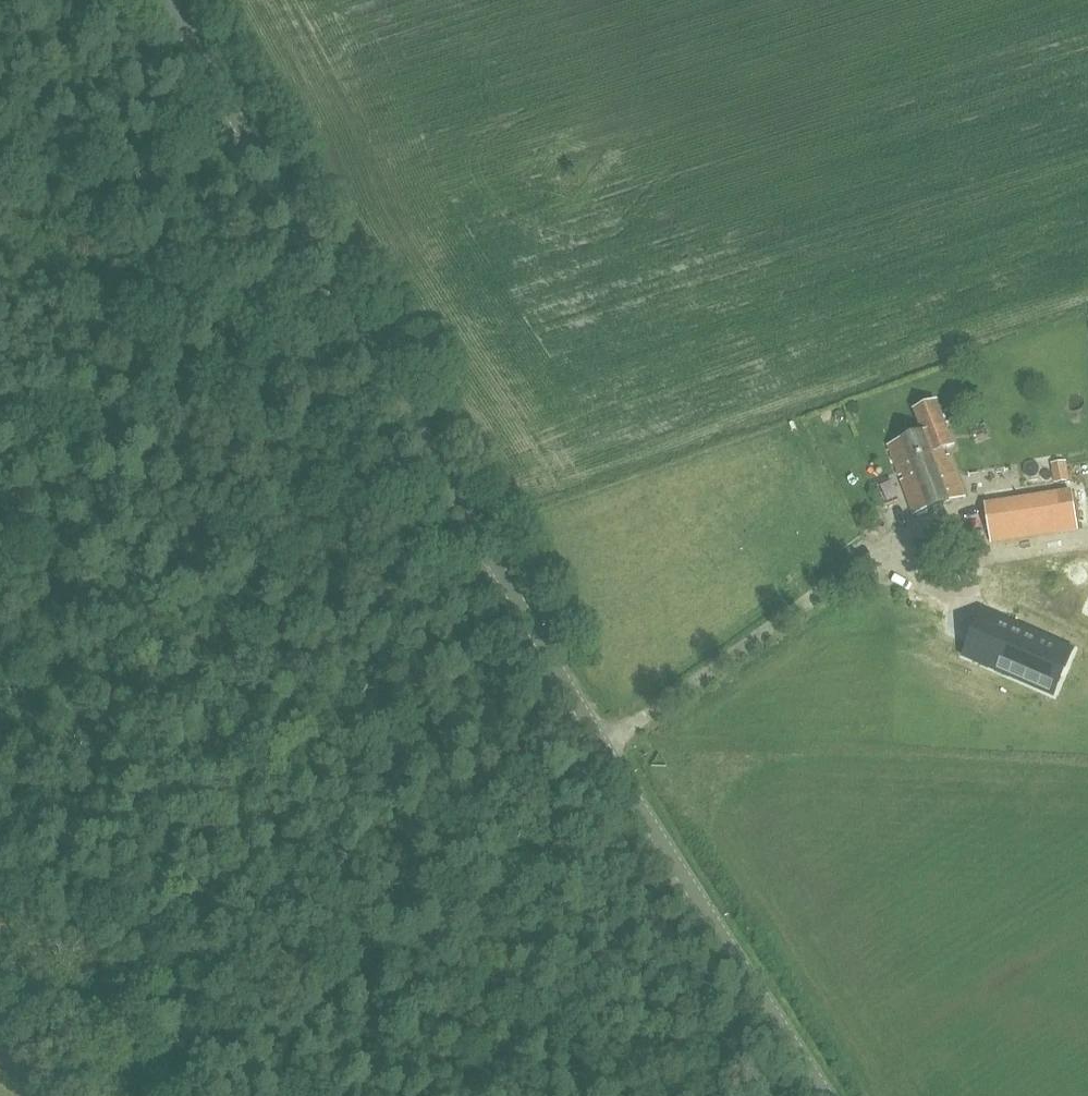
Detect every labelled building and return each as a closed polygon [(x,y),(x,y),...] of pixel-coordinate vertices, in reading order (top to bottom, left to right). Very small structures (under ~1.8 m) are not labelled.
[(965,496),(949,454),(946,456),(943,448),(953,444),(937,400),(916,408),(925,432),(889,445),(915,513),(965,496)] [(1067,468),(1066,461),(1057,462),(1051,463),(1055,482),(1069,480),(1067,468)] [(1072,491),(987,504),(993,545),(1080,530),(1072,491)] [(1013,624),(999,655),(1059,681),(1073,649),(1013,624)] [(966,656),(989,665),(994,653),(971,643),(966,656)]
